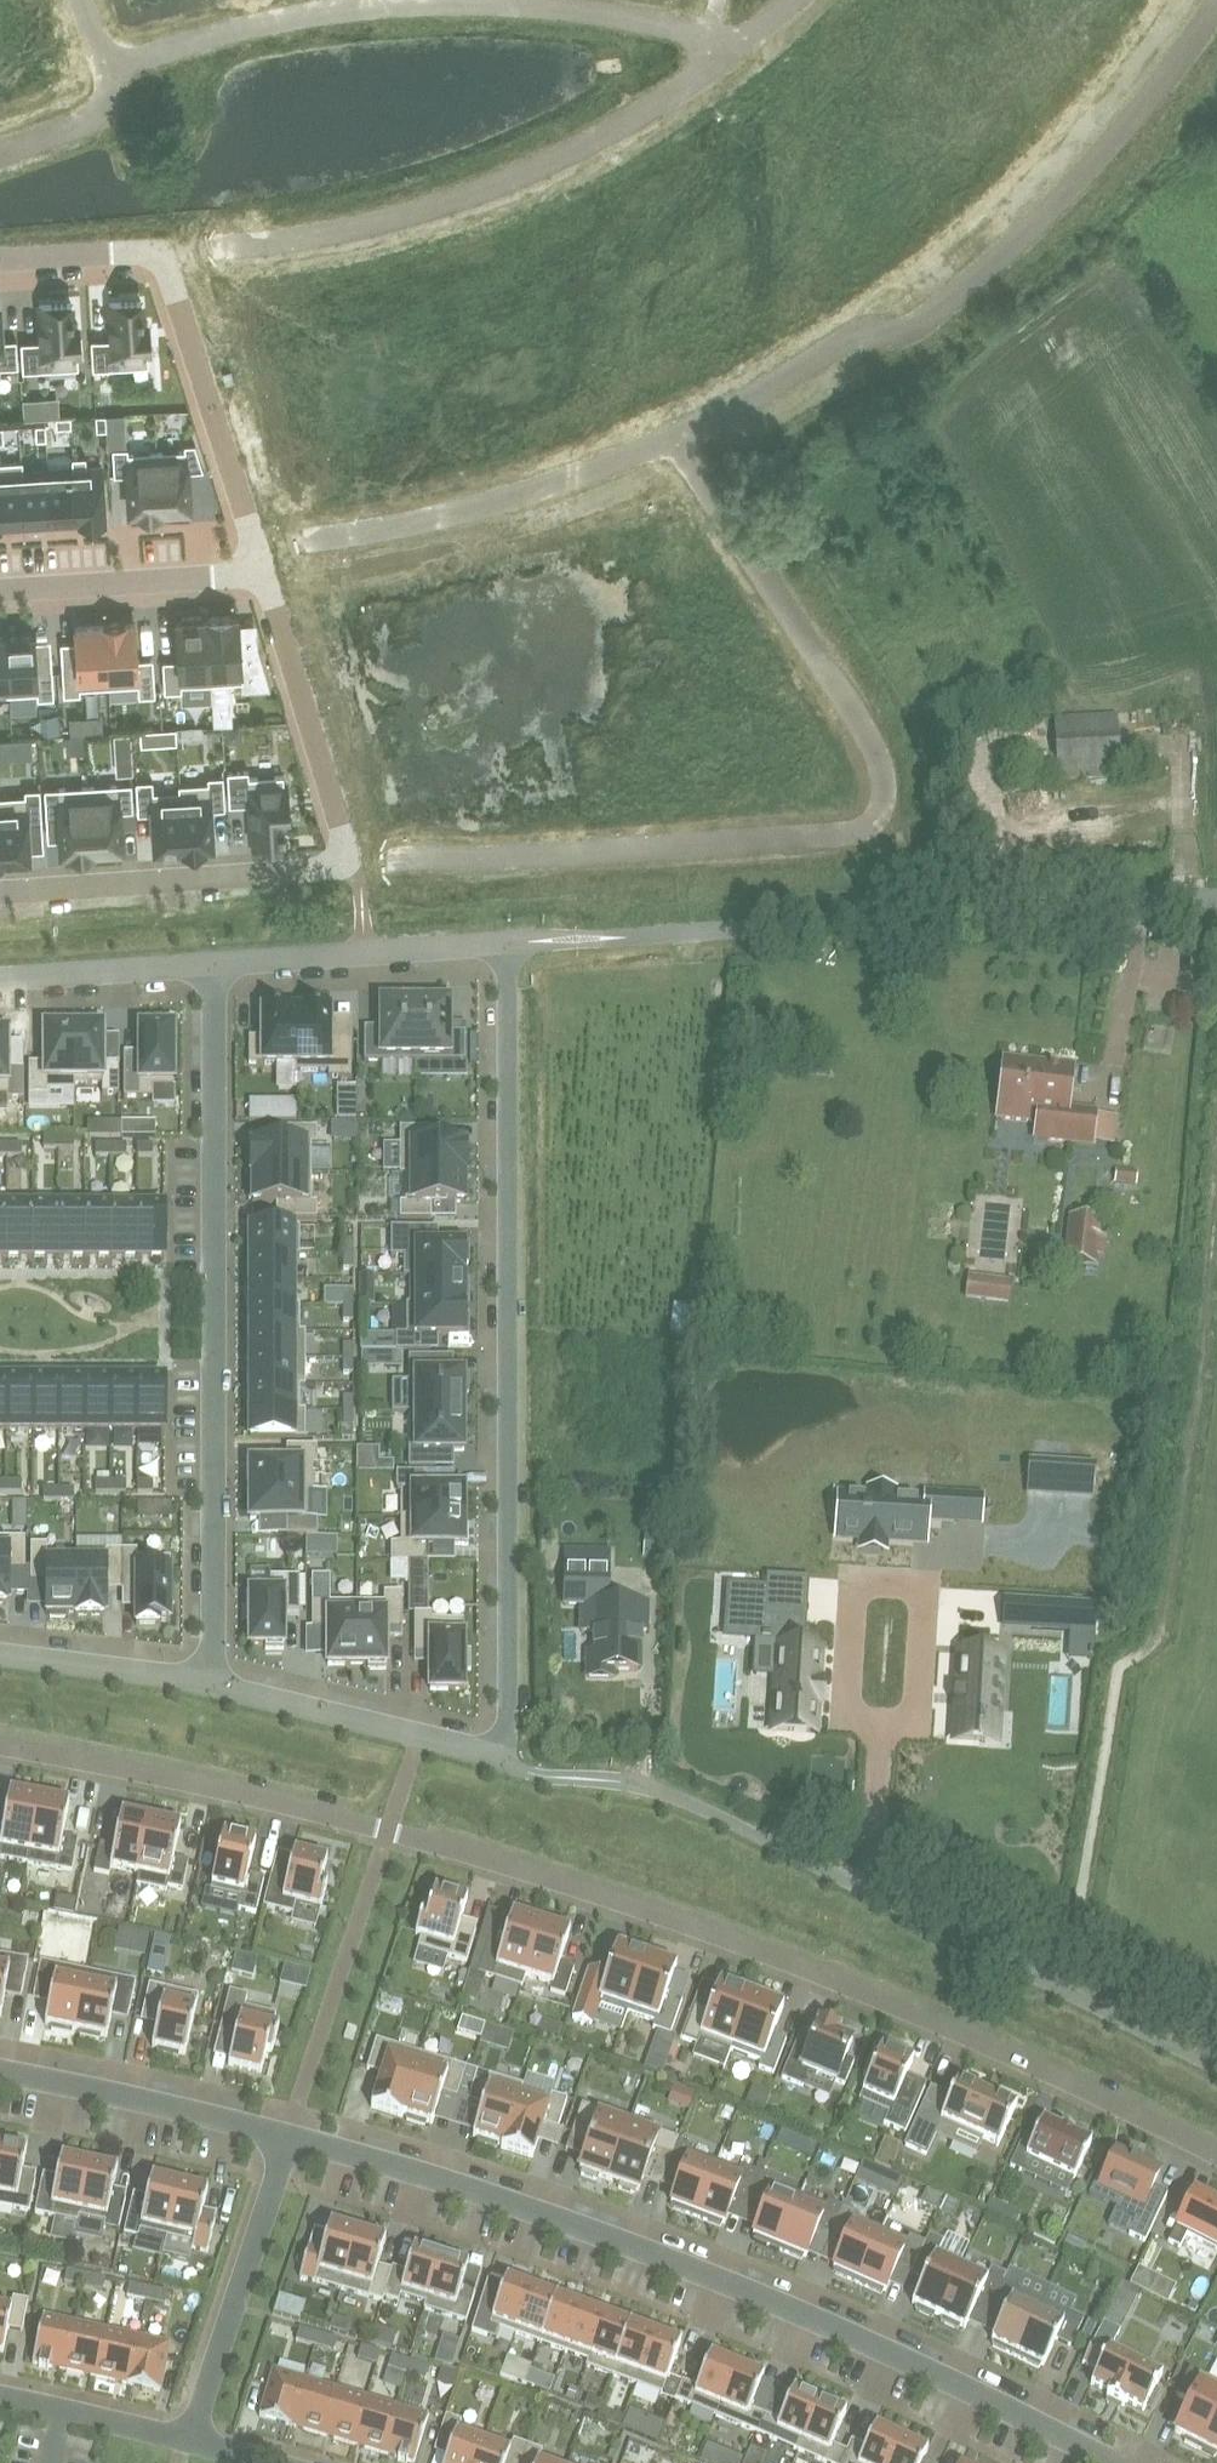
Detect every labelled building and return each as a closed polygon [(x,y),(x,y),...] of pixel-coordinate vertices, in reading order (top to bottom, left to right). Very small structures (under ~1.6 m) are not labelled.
[(913,11),(922,0),(899,0),(913,11)] [(1129,18),(1143,0),(1106,0),(1129,18)] [(756,232),(743,239),(747,248),(760,241),(756,232)] [(732,246),(719,253),(724,262),(737,254),(732,246)] [(719,253),(707,261),(711,269),(724,262),(719,253)] [(687,273),(674,279),(678,288),(691,281),(687,273)] [(674,279),(660,286),(665,295),(678,288),(674,279)] [(636,290),(623,296),(626,304),(640,297),(636,290)] [(623,296),(609,303),(613,310),(626,304),(623,296)] [(149,365),(148,353),(150,353),(148,322),(142,322),(142,314),(142,309),(141,309),(141,300),(109,302),(111,338),(91,339),(93,369),(149,365)] [(72,311),(71,311),(71,302),(39,304),(42,340),(21,341),(22,351),(23,369),(78,365),(78,356),(80,356),(78,323),(72,324),(72,316),(72,311)] [(577,305),(568,308),(572,321),(582,318),(577,305)] [(18,364),(16,339),(2,340),(0,312),(0,365),(18,364)] [(543,324),(529,329),(532,338),(546,333),(543,324)] [(529,329),(515,333),(518,343),(532,338),(529,329)] [(494,349),(481,353),(484,363),(498,358),(494,349)] [(481,353),(467,358),(470,368),(484,363),(481,353)] [(125,413),(106,414),(107,426),(125,425),(125,413)] [(106,415),(96,416),(97,430),(107,430),(106,415)] [(71,417),(56,418),(57,427),(71,427),(71,417)] [(45,425),(36,425),(36,440),(46,439),(45,425)] [(185,449),(156,451),(160,510),(163,510),(163,507),(189,506),(187,470),(203,469),(195,443),(184,443),(185,449)] [(128,447),(113,448),(114,474),(129,474),(131,509),(138,509),(139,512),(160,510),(156,451),(128,452),(128,447)] [(86,457),(74,458),(74,468),(77,516),(80,516),(80,520),(104,519),(101,467),(86,468),(86,457)] [(0,463),(0,521),(25,519),(22,472),(21,461),(0,463)] [(74,468),(48,470),(51,518),(77,516),(74,468)] [(48,470),(22,472),(25,519),(51,518),(48,470)] [(178,660),(162,661),(165,692),(182,690),(181,685),(211,683),(207,616),(206,616),(206,619),(201,620),(201,615),(182,617),(183,621),(175,622),(178,660)] [(235,615),(207,616),(211,683),(243,681),(239,617),(235,617),(235,615)] [(125,621),(105,623),(109,686),(138,685),(139,696),(155,695),(153,658),(138,659),(135,624),(125,624),(125,621)] [(77,663),(62,664),(64,695),(80,694),(80,688),(109,686),(105,623),(104,623),(104,626),(75,627),(77,663)] [(9,694),(6,635),(0,636),(0,695),(9,694)] [(7,635),(6,635),(9,694),(37,693),(37,699),(54,698),(52,666),(37,667),(35,635),(7,637),(7,635)] [(376,667),(348,675),(357,705),(404,691),(398,669),(426,661),(418,637),(371,651),(376,667)] [(582,653),(569,657),(571,667),(585,663),(582,653)] [(569,657),(555,661),(557,670),(571,667),(569,657)] [(523,678),(509,681),(511,691),(526,687),(523,678)] [(509,681),(495,685),(497,695),(511,691),(509,681)] [(232,712),(213,713),(214,725),(233,724),(232,712)] [(1117,778),(1114,715),(1056,719),(1059,782),(1117,778)] [(178,742),(177,728),(164,729),(164,743),(178,742)] [(22,757),(33,757),(32,738),(21,738),(22,757)] [(288,815),(286,783),(284,783),(283,775),(249,777),(248,770),(227,771),(229,804),(250,803),(252,839),(287,837),(286,815),(288,815)] [(209,782),(180,784),(184,849),(205,848),(205,845),(213,844),(210,809),(225,808),(223,775),(209,776),(209,782)] [(180,784),(179,784),(179,790),(153,791),(152,780),(136,780),(138,813),(153,812),(155,848),(161,847),(161,853),(179,852),(178,846),(183,846),(183,849),(184,849),(180,784)] [(119,811),(133,810),(132,783),(88,785),(92,851),(93,851),(93,848),(121,846),(119,811)] [(63,849),(71,849),(71,852),(92,851),(88,785),(44,788),(46,815),(61,814),(63,849)] [(25,795),(0,797),(0,851),(1,862),(2,862),(2,859),(29,857),(27,822),(42,821),(40,788),(25,789),(25,795)] [(420,1003),(415,1003),(415,1062),(465,1062),(465,1033),(449,1033),(449,1023),(449,1003),(445,1003),(445,998),(420,998),(420,1003)] [(364,1062),(415,1062),(415,1003),(381,1003),(381,1028),(364,1028),(364,1062)] [(296,1065),(296,1011),(262,1011),(262,1038),(249,1038),(249,1064),(263,1064),(296,1065)] [(330,1011),(296,1011),(296,1065),(296,1072),(329,1072),(329,1078),(351,1078),(351,1041),(330,1041),(330,1011)] [(124,1064),(124,1098),(153,1098),(153,1088),(173,1088),(173,1028),(158,1028),(158,1023),(140,1024),(140,1064),(124,1064)] [(29,1064),(29,1095),(47,1095),(47,1091),(74,1091),(74,1028),(45,1028),(45,1064),(29,1064)] [(74,1028),(74,1091),(75,1091),(75,1085),(102,1085),(102,1095),(119,1095),(119,1064),(103,1064),(103,1028),(74,1028)] [(7,1096),(7,1101),(24,1101),(24,1069),(8,1069),(8,1033),(0,1033),(0,1096),(7,1096)] [(995,1116),(1035,1122),(1033,1138),(1047,1139),(1092,1145),(1096,1111),(1069,1108),(1075,1066),(1003,1056),(995,1116)] [(336,1086),(336,1100),(356,1100),(356,1086),(336,1086)] [(296,1122),(296,1102),(249,1102),(249,1122),(296,1122)] [(109,1122),(109,1137),(121,1137),(121,1122),(109,1122)] [(122,1122),(122,1137),(134,1137),(134,1122),(122,1122)] [(250,1147),(250,1174),(311,1174),(311,1145),(317,1144),(317,1128),(286,1128),(286,1143),(253,1144),(253,1147),(250,1147)] [(400,1174),(467,1174),(467,1147),(464,1147),(464,1143),(431,1144),(431,1128),(400,1128),(400,1174)] [(43,1149),(59,1149),(59,1137),(43,1137),(43,1149)] [(59,1137),(59,1149),(74,1149),(74,1137),(59,1137)] [(6,1145),(6,1157),(22,1157),(22,1145),(6,1145)] [(111,1145),(96,1145),(96,1157),(111,1157),(111,1145)] [(111,1145),(111,1157),(127,1157),(127,1145),(111,1145)] [(137,1145),(137,1157),(153,1157),(153,1145),(137,1145)] [(1112,1185),(1134,1188),(1135,1175),(1114,1172),(1112,1185)] [(311,1203),(311,1174),(250,1174),(250,1175),(253,1175),(253,1185),(249,1185),(249,1200),(253,1200),(253,1204),(276,1204),(286,1204),(286,1219),(317,1219),(317,1203),(311,1203)] [(467,1174),(400,1174),(400,1175),(406,1175),(406,1203),(400,1203),(400,1219),(431,1219),(431,1204),(464,1204),(464,1175),(467,1175),(467,1174)] [(32,1259),(33,1207),(6,1207),(6,1259),(32,1259)] [(59,1207),(33,1207),(32,1259),(59,1259),(59,1207)] [(59,1259),(85,1259),(85,1207),(59,1207),(59,1259)] [(85,1259),(111,1259),(111,1207),(85,1207),(85,1259)] [(137,1259),(137,1207),(111,1207),(111,1259),(137,1259)] [(165,1207),(137,1207),(137,1259),(165,1259),(165,1207)] [(1107,1236),(1100,1235),(1101,1219),(1068,1216),(1063,1262),(1096,1266),(1097,1255),(1105,1257),(1107,1236)] [(250,1227),(250,1255),(300,1255),(300,1227),(250,1227)] [(391,1228),(391,1255),(411,1255),(411,1275),(459,1275),(459,1264),(464,1264),(464,1245),(430,1245),(430,1228),(391,1228)] [(343,1240),(343,1255),(353,1255),(353,1240),(343,1240)] [(250,1281),(294,1281),(294,1256),(300,1256),(300,1255),(250,1255),(250,1281)] [(353,1255),(343,1255),(343,1269),(353,1269),(353,1255)] [(459,1286),(459,1275),(411,1275),(411,1305),(464,1305),(464,1286),(459,1286)] [(250,1307),(300,1307),(300,1306),(294,1306),(294,1281),(250,1281),(250,1307)] [(360,1291),(359,1306),(361,1306),(375,1306),(375,1291),(361,1291),(360,1291)] [(343,1292),(343,1307),(353,1307),(353,1292),(343,1292)] [(464,1306),(464,1305),(411,1305),(411,1329),(395,1329),(395,1351),(429,1351),(429,1336),(464,1336),(464,1316),(459,1316),(459,1306),(464,1306)] [(250,1333),(305,1333),(305,1332),(300,1332),(300,1307),(250,1307),(250,1333)] [(353,1307),(343,1307),(343,1321),(353,1322),(353,1307)] [(305,1333),(250,1333),(250,1359),(305,1359),(305,1333)] [(343,1345),(343,1359),(353,1359),(353,1345),(343,1345)] [(468,1375),(464,1375),(464,1373),(435,1373),(435,1356),(409,1356),(409,1412),(464,1412),(464,1394),(468,1394),(468,1375)] [(305,1359),(250,1359),(250,1386),(305,1386),(305,1359)] [(353,1359),(343,1359),(343,1374),(353,1374),(353,1359)] [(33,1431),(32,1379),(6,1379),(6,1431),(33,1431)] [(32,1379),(33,1431),(59,1431),(59,1380),(32,1379)] [(85,1431),(85,1380),(59,1380),(59,1431),(85,1431)] [(111,1431),(111,1380),(85,1380),(85,1431),(111,1431)] [(137,1380),(111,1380),(111,1431),(137,1431),(137,1380)] [(165,1380),(137,1380),(137,1431),(165,1431),(165,1380)] [(305,1386),(250,1386),(250,1412),(305,1412),(305,1411),(300,1411),(300,1387),(305,1387),(305,1386)] [(343,1397),(343,1412),(353,1412),(353,1397),(343,1397)] [(250,1412),(250,1439),(305,1439),(305,1412),(250,1412)] [(353,1412),(343,1412),(343,1426),(353,1426),(353,1412)] [(409,1412),(408,1468),(435,1468),(435,1451),(464,1451),(464,1412),(409,1412)] [(246,1463),(246,1481),(250,1481),(250,1492),(313,1492),(313,1465),(317,1465),(317,1447),(287,1447),(287,1463),(246,1463)] [(1092,1474),(1071,1472),(1070,1494),(1090,1496),(1092,1474)] [(396,1473),(396,1490),(401,1490),(400,1518),(464,1518),(464,1489),(427,1489),(427,1473),(396,1473)] [(96,1493),(111,1493),(111,1481),(96,1481),(96,1493)] [(111,1481),(111,1493),(126,1494),(126,1482),(111,1481)] [(137,1481),(137,1493),(153,1493),(153,1482),(137,1481)] [(22,1482),(6,1482),(6,1493),(22,1493),(22,1482)] [(43,1489),(43,1501),(59,1501),(59,1489),(43,1489)] [(59,1501),(74,1501),(74,1489),(59,1489),(59,1501)] [(250,1492),(250,1521),(286,1521),(286,1537),(317,1537),(318,1520),(308,1520),(308,1493),(313,1493),(313,1492),(250,1492)] [(839,1497),(836,1538),(851,1539),(862,1540),(862,1544),(861,1550),(884,1552),(885,1541),(925,1544),(927,1521),(980,1525),(981,1498),(926,1495),(926,1503),(892,1501),(893,1493),(870,1492),(869,1499),(839,1497)] [(160,1517),(172,1517),(172,1501),(160,1501),(160,1517)] [(391,1546),(391,1563),(427,1563),(427,1547),(468,1547),(468,1528),(464,1528),(464,1518),(400,1518),(400,1529),(400,1546),(391,1546)] [(25,1570),(25,1538),(0,1538),(0,1605),(6,1605),(6,1602),(9,1602),(9,1570),(25,1570)] [(306,1538),(306,1557),(317,1557),(317,1538),(306,1538)] [(31,1544),(31,1582),(46,1582),(47,1614),(50,1614),(50,1619),(66,1619),(66,1614),(76,1614),(76,1617),(77,1617),(77,1556),(49,1556),(49,1544),(31,1544)] [(126,1549),(126,1586),(140,1586),(140,1626),(164,1626),(164,1623),(174,1623),(174,1605),(179,1605),(179,1588),(174,1588),(174,1563),(140,1563),(140,1549),(126,1549)] [(104,1617),(104,1614),(107,1614),(107,1582),(122,1582),(122,1550),(105,1550),(105,1557),(77,1556),(77,1617),(104,1617)] [(565,1552),(564,1571),(589,1571),(589,1552),(565,1552)] [(564,1571),(564,1606),(582,1606),(582,1611),(582,1632),(596,1632),(596,1654),(588,1654),(588,1678),(612,1678),(612,1671),(637,1671),(637,1632),(643,1632),(644,1604),(608,1604),(609,1571),(589,1571),(564,1571)] [(312,1603),(312,1630),(328,1630),(328,1666),(357,1666),(357,1603),(330,1603),(330,1575),(312,1575),(312,1603)] [(246,1602),(245,1620),(250,1620),(249,1646),(264,1647),(264,1651),(283,1651),(283,1610),(300,1611),(300,1577),(270,1577),(270,1586),(250,1587),(250,1602),(246,1602)] [(724,1633),(723,1635),(762,1637),(762,1641),(771,1642),(771,1638),(778,1638),(777,1649),(772,1731),(816,1734),(822,1651),(803,1650),(804,1621),(765,1619),(767,1589),(726,1587),(726,1589),(729,1589),(726,1633),(724,1633)] [(357,1603),(357,1666),(368,1666),(368,1670),(386,1670),(386,1630),(402,1629),(402,1593),(384,1593),(384,1603),(357,1603)] [(429,1593),(410,1593),(410,1609),(429,1609),(429,1593)] [(1034,1601),(1032,1630),(1070,1632),(1093,1634),(1095,1605),(1034,1601)] [(414,1615),(414,1654),(430,1654),(430,1691),(463,1691),(463,1671),(470,1671),(470,1652),(463,1652),(463,1620),(432,1621),(432,1615),(414,1615)] [(953,1734),(953,1740),(979,1741),(981,1719),(994,1720),(998,1656),(958,1653),(956,1692),(953,1692),(953,1694),(956,1694),(955,1703),(953,1703),(953,1705),(955,1706),(953,1734)] [(14,1793),(10,1792),(8,1805),(4,1826),(0,1825),(0,1859),(27,1864),(40,1798),(30,1796),(30,1792),(14,1789),(14,1793)] [(65,1802),(66,1798),(50,1795),(50,1800),(40,1798),(27,1864),(72,1872),(78,1840),(63,1837),(69,1803),(65,1802)] [(94,1873),(109,1876),(111,1868),(139,1874),(140,1874),(151,1820),(142,1818),(143,1813),(126,1810),(125,1814),(122,1813),(115,1847),(100,1844),(94,1873)] [(139,1874),(136,1885),(167,1892),(168,1887),(182,1890),(188,1862),(174,1859),(181,1826),(177,1825),(178,1821),(162,1818),(161,1822),(151,1820),(140,1874),(139,1874)] [(257,1914),(265,1878),(248,1874),(256,1841),(224,1834),(211,1890),(241,1897),(238,1910),(257,1914)] [(328,1861),(295,1852),(288,1879),(271,1875),(263,1907),(280,1911),(283,1900),(321,1910),(328,1884),(322,1883),(328,1861)] [(476,1931),(460,1926),(467,1900),(435,1890),(429,1912),(423,1910),(416,1935),(421,1937),(418,1948),(467,1963),(476,1931)] [(518,1911),(516,1915),(513,1914),(502,1947),(488,1942),(478,1974),(522,1987),(525,1976),(541,1923),(532,1920),(533,1916),(518,1911)] [(574,1969),(560,1965),(570,1932),(567,1931),(568,1926),(552,1921),(551,1926),(541,1923),(525,1976),(553,1985),(550,1992),(565,1997),(574,1969)] [(573,2019),(591,2025),(592,2023),(599,2003),(627,2013),(646,1957),(637,1954),(638,1949),(620,1943),(619,1948),(617,1947),(607,1975),(590,1969),(573,2019)] [(259,1957),(237,1951),(232,1969),(254,1975),(259,1957)] [(0,1955),(0,2017),(1,2017),(6,1990),(23,1993),(28,1960),(0,1955)] [(682,2001),(667,1995),(674,1973),(676,1968),(674,1967),(676,1962),(658,1956),(656,1961),(646,1957),(627,2013),(655,2023),(653,2029),(658,2031),(670,2035),(682,2001)] [(150,1959),(147,1971),(162,1974),(164,1963),(150,1959)] [(57,1966),(41,1963),(34,1995),(50,1997),(46,2025),(75,2031),(86,1984),(55,1977),(57,1966)] [(88,1972),(86,1984),(75,2031),(80,2033),(80,2036),(99,2040),(99,2036),(107,2038),(112,2011),(129,2014),(136,1982),(88,1972)] [(700,2039),(731,2051),(751,1995),(739,1991),(741,1987),(723,1980),(721,1984),(719,1983),(709,2011),(693,2005),(680,2039),(698,2046),(700,2039)] [(199,1996),(149,1985),(142,2015),(159,2019),(152,2048),(185,2055),(199,1996)] [(235,2039),(229,2061),(228,2066),(261,2074),(266,2052),(272,2053),(279,2028),(273,2026),(276,2015),(245,2007),(248,1996),(229,1991),(219,2034),(235,2039)] [(759,2069),(773,2074),(786,2040),(773,2035),(783,2008),(781,2007),(783,2002),(765,1996),(764,2000),(751,1995),(731,2051),(761,2062),(759,2069)] [(837,2029),(820,2023),(807,2054),(794,2049),(781,2079),(802,2087),(809,2071),(844,2086),(854,2062),(845,2058),(852,2042),(834,2035),(837,2029)] [(486,2025),(480,2043),(490,2047),(496,2028),(486,2025)] [(401,2118),(421,2054),(376,2040),(367,2070),(382,2074),(371,2108),(401,2118)] [(652,2045),(641,2074),(660,2080),(670,2051),(652,2045)] [(859,2100),(889,2113),(884,2124),(905,2134),(925,2089),(905,2080),(907,2076),(913,2061),(882,2047),(876,2061),(871,2058),(863,2077),(868,2079),(859,2100)] [(421,2054),(401,2118),(402,2118),(403,2115),(407,2116),(406,2121),(425,2127),(427,2122),(432,2124),(442,2093),(457,2098),(466,2068),(421,2054)] [(502,2149),(522,2085),(477,2071),(468,2101),(483,2106),(473,2137),(479,2139),(478,2143),(497,2149),(498,2145),(502,2146),(501,2149),(502,2149)] [(943,2115),(923,2106),(905,2146),(926,2156),(942,2120),(997,2145),(996,2146),(998,2147),(1016,2107),(1015,2106),(1014,2107),(995,2099),(995,2098),(979,2091),(979,2092),(960,2083),(960,2082),(959,2081),(943,2115)] [(523,2086),(522,2085),(502,2149),(533,2159),(543,2125),(558,2129),(567,2099),(551,2095),(550,2100),(521,2091),(523,2086)] [(628,2126),(629,2126),(600,2116),(602,2110),(582,2103),(571,2134),(590,2141),(580,2170),(582,2171),(581,2176),(597,2182),(599,2177),(609,2181),(628,2126)] [(1021,2144),(1010,2166),(1021,2171),(1028,2157),(1074,2179),(1091,2144),(1072,2135),(1073,2133),(1063,2128),(1061,2130),(1043,2121),(1030,2148),(1021,2144)] [(628,2126),(609,2181),(619,2185),(618,2189),(634,2195),(636,2191),(638,2192),(649,2162),(667,2169),(678,2138),(659,2131),(657,2136),(628,2126)] [(812,2157),(818,2144),(802,2136),(796,2150),(812,2157)] [(901,2144),(885,2137),(875,2163),(890,2170),(901,2144)] [(674,2205),(672,2209),(696,2218),(717,2163),(691,2153),(692,2148),(678,2143),(679,2138),(678,2138),(667,2169),(668,2169),(667,2171),(681,2177),(671,2204),(674,2205)] [(29,2212),(36,2180),(21,2178),(27,2150),(0,2145),(0,2207),(29,2212)] [(1102,2164),(1088,2195),(1116,2208),(1137,2218),(1129,2235),(1145,2243),(1168,2195),(1153,2188),(1159,2175),(1139,2166),(1139,2164),(1132,2160),(1131,2162),(1115,2155),(1109,2168),(1102,2164)] [(77,2222),(89,2163),(61,2157),(56,2185),(41,2182),(35,2214),(77,2222)] [(89,2163),(77,2222),(78,2222),(79,2217),(105,2223),(104,2228),(119,2231),(126,2200),(111,2196),(117,2169),(114,2168),(115,2165),(96,2161),(95,2165),(89,2163)] [(865,2161),(856,2181),(896,2199),(905,2179),(865,2161)] [(717,2163),(696,2218),(720,2227),(722,2223),(724,2224),(735,2197),(750,2203),(761,2174),(746,2169),(744,2173),(717,2163)] [(167,2237),(180,2184),(174,2183),(175,2179),(156,2174),(156,2178),(152,2177),(146,2204),(131,2201),(123,2234),(138,2238),(140,2231),(167,2237)] [(756,2237),(754,2241),(778,2250),(800,2196),(774,2185),(776,2181),(761,2174),(750,2203),(764,2208),(753,2236),(756,2237)] [(201,2218),(208,2191),(204,2190),(205,2186),(187,2181),(186,2185),(180,2184),(167,2237),(193,2243),(191,2249),(207,2253),(215,2221),(201,2218)] [(1193,2193),(1168,2243),(1180,2249),(1186,2237),(1216,2253),(1216,2205),(1193,2193)] [(826,2207),(800,2196),(778,2250),(802,2260),(803,2256),(806,2257),(817,2230),(831,2236),(843,2208),(828,2202),(826,2207)] [(831,2236),(845,2242),(833,2269),(836,2270),(834,2274),(858,2284),(881,2230),(856,2219),(858,2215),(843,2208),(831,2236)] [(331,2224),(328,2234),(323,2250),(309,2246),(300,2278),(341,2290),(359,2232),(353,2230),(354,2226),(335,2221),(334,2225),(331,2224)] [(898,2265),(911,2271),(913,2268),(914,2268),(925,2244),(909,2237),(907,2242),(881,2230),(858,2284),(881,2295),(883,2291),(886,2292),(898,2265)] [(359,2232),(341,2290),(383,2302),(384,2298),(392,2270),(378,2266),(386,2240),(359,2232)] [(929,2235),(925,2244),(914,2268),(926,2274),(912,2304),(917,2306),(915,2311),(933,2319),(935,2315),(939,2316),(964,2263),(939,2251),(943,2241),(929,2235)] [(392,2270),(384,2298),(398,2302),(401,2295),(426,2303),(427,2304),(442,2257),(436,2255),(438,2252),(419,2246),(418,2249),(414,2248),(407,2272),(392,2268),(392,2270)] [(466,2322),(472,2304),(458,2299),(469,2266),(465,2265),(466,2261),(448,2255),(447,2259),(442,2257),(427,2304),(426,2303),(424,2309),(466,2322)] [(964,2263),(939,2316),(942,2318),(940,2322),(958,2331),(960,2326),(965,2329),(979,2298),(992,2304),(1004,2280),(1006,2275),(991,2268),(989,2274),(964,2263)] [(1139,2267),(1130,2285),(1147,2294),(1156,2276),(1139,2267)] [(84,2286),(86,2275),(68,2271),(65,2282),(84,2286)] [(106,2279),(86,2275),(84,2286),(103,2290),(106,2279)] [(515,2334),(532,2288),(507,2279),(497,2306),(482,2301),(471,2331),(487,2336),(491,2325),(515,2334)] [(992,2304),(992,2305),(990,2309),(1004,2315),(991,2342),(994,2343),(992,2347),(1016,2358),(1042,2305),(1016,2293),(1019,2288),(1004,2280),(992,2304)] [(149,2289),(130,2284),(127,2295),(147,2299),(149,2289)] [(532,2288),(515,2334),(540,2343),(556,2297),(532,2288)] [(168,2293),(149,2289),(147,2299),(166,2304),(168,2293)] [(294,2299),(279,2295),(273,2312),(289,2317),(294,2299)] [(564,2352),(581,2306),(556,2297),(540,2343),(564,2352)] [(3,2355),(8,2329),(22,2332),(28,2301),(13,2298),(11,2310),(0,2308),(0,2354),(3,2355)] [(1042,2305),(1016,2358),(1040,2370),(1042,2366),(1043,2367),(1056,2340),(1070,2348),(1083,2321),(1068,2313),(1066,2317),(1042,2305)] [(564,2352),(588,2361),(589,2361),(606,2315),(581,2306),(564,2352)] [(612,2376),(631,2325),(606,2315),(589,2361),(588,2361),(586,2366),(612,2376)] [(65,2371),(76,2323),(44,2316),(33,2364),(65,2371)] [(107,2330),(76,2323),(65,2371),(96,2378),(107,2330)] [(637,2385),(656,2334),(631,2325),(612,2376),(637,2385)] [(314,2346),(318,2334),(300,2329),(296,2341),(314,2346)] [(138,2337),(107,2330),(96,2378),(128,2385),(138,2337)] [(337,2340),(318,2334),(314,2346),(334,2351),(337,2340)] [(681,2343),(656,2334),(637,2385),(662,2394),(681,2343)] [(170,2344),(138,2337),(128,2385),(160,2392),(170,2344)] [(376,2365),(380,2353),(361,2347),(357,2359),(376,2365)] [(505,2351),(499,2369),(523,2378),(530,2360),(505,2351)] [(1106,2352),(1093,2383),(1149,2409),(1163,2376),(1106,2352)] [(716,2417),(737,2366),(711,2355),(697,2388),(682,2381),(675,2400),(716,2417)] [(406,2374),(410,2362),(392,2356),(388,2368),(406,2374)] [(425,2380),(429,2368),(410,2362),(406,2374),(425,2380)] [(757,2433),(765,2415),(750,2409),(764,2377),(761,2375),(762,2371),(744,2364),(742,2368),(737,2366),(716,2417),(757,2433)] [(1216,2414),(1216,2392),(1200,2383),(1203,2376),(1190,2369),(1176,2395),(1190,2402),(1174,2433),(1186,2439),(1184,2443),(1199,2450),(1216,2414)] [(260,2417),(290,2426),(304,2379),(274,2370),(260,2417)] [(535,2387),(539,2375),(530,2372),(526,2384),(535,2387)] [(290,2426),(321,2436),(335,2389),(304,2379),(290,2426)] [(765,2415),(757,2433),(798,2451),(820,2401),(815,2399),(817,2395),(799,2387),(797,2391),(794,2390),(780,2422),(765,2415)] [(321,2436),(351,2445),(365,2398),(335,2389),(321,2436)] [(601,2402),(588,2397),(584,2406),(598,2411),(601,2402)] [(351,2445),(382,2454),(396,2407),(365,2398),(351,2445)] [(846,2452),(832,2445),(846,2413),(820,2401),(798,2451),(824,2462),(841,2462),(846,2452)] [(396,2407),(382,2454),(412,2462),(415,2462),(429,2417),(396,2407)] [(630,2407),(622,2426),(658,2441),(666,2422),(630,2407)] [(619,2426),(622,2418),(611,2413),(608,2422),(619,2426)] [(1199,2450),(1215,2458),(1216,2454),(1216,2414),(1199,2450)] [(486,2436),(461,2427),(463,2421),(447,2415),(437,2445),(450,2450),(446,2462),(476,2462),(486,2436)] [(902,2439),(897,2436),(899,2432),(881,2424),(879,2428),(876,2426),(866,2448),(851,2441),(846,2452),(841,2462),(890,2462),(902,2439)] [(529,2445),(514,2439),(512,2445),(486,2436),(476,2462),(522,2462),(529,2445)] [(928,2451),(925,2449),(926,2445),(908,2437),(906,2441),(902,2439),(890,2462),(922,2462),(928,2451)] [(699,2461),(704,2462),(708,2462),(715,2447),(706,2443),(699,2460),(699,2461)] [(543,2456),(545,2450),(529,2445),(522,2462),(562,2462),(543,2456)]
